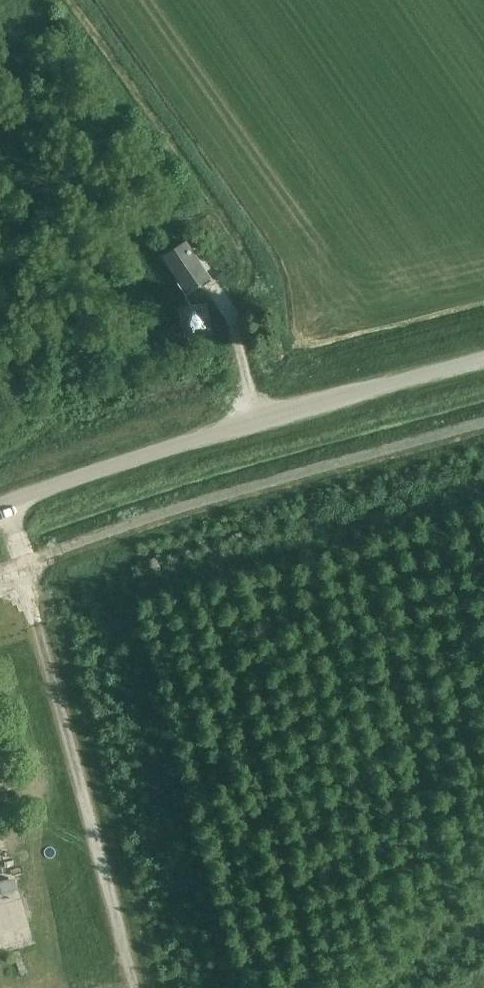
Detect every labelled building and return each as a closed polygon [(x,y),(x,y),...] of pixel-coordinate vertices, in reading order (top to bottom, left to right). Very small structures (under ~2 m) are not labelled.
[(187,293),(210,278),(186,241),(162,257),(187,293)] [(226,276),(223,271),(217,276),(220,281),(226,276)] [(203,326),(192,329),(195,341),(205,339),(203,326)]
